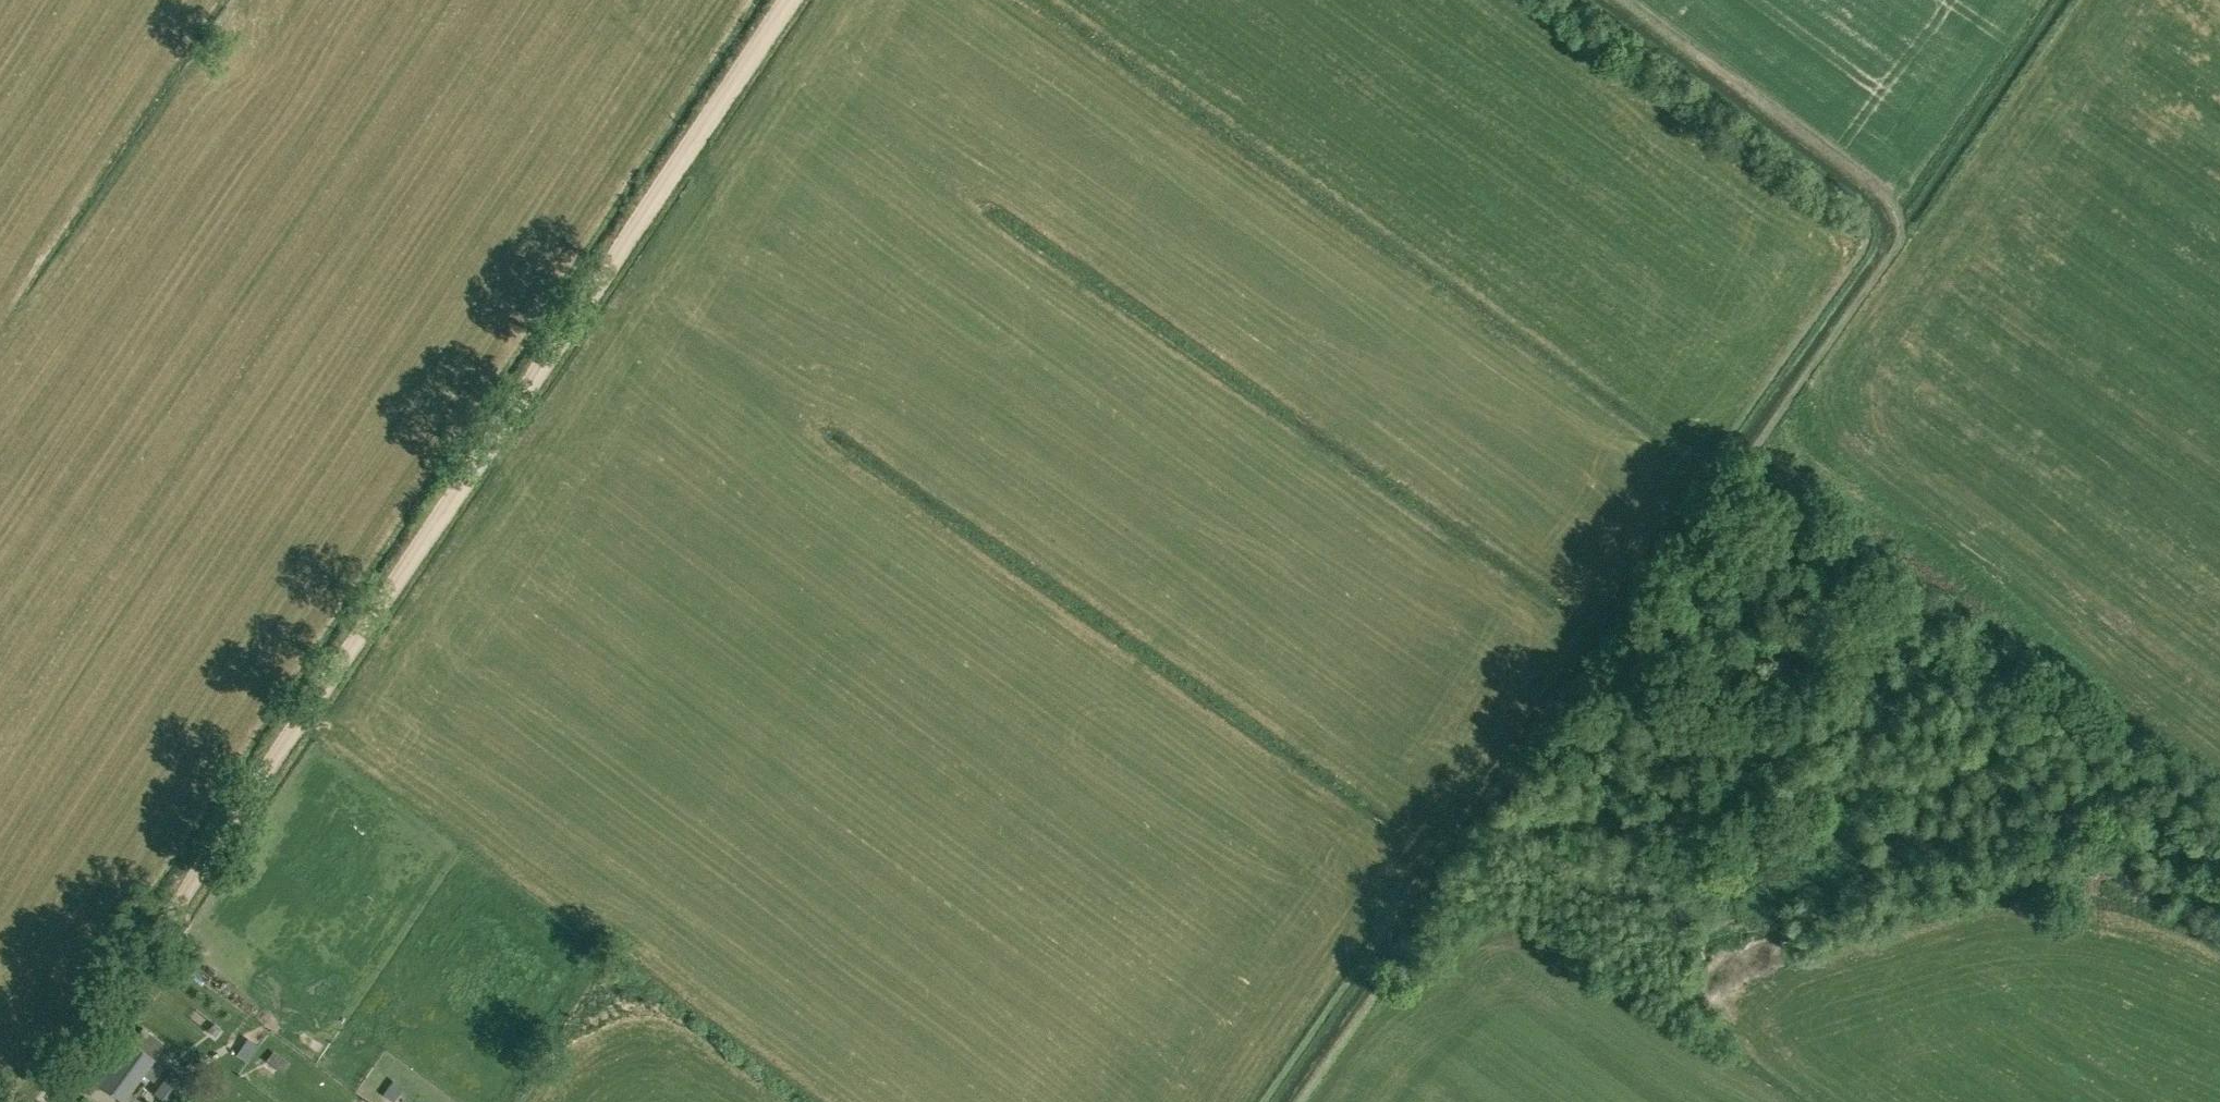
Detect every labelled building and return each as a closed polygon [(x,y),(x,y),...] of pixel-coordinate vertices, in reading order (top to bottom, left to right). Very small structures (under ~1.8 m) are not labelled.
[(209,1031),(216,1036),(222,1028),(215,1023),(209,1031)] [(97,1082),(123,1101),(156,1058),(153,1056),(165,1041),(143,1025),(132,1040),(130,1038),(97,1082)] [(257,1047),(247,1040),(237,1054),(247,1061),(257,1047)] [(266,1060),(283,1072),(290,1062),(274,1050),(266,1060)] [(167,1101),(172,1101),(189,1078),(174,1067),(155,1093),(167,1101)]
